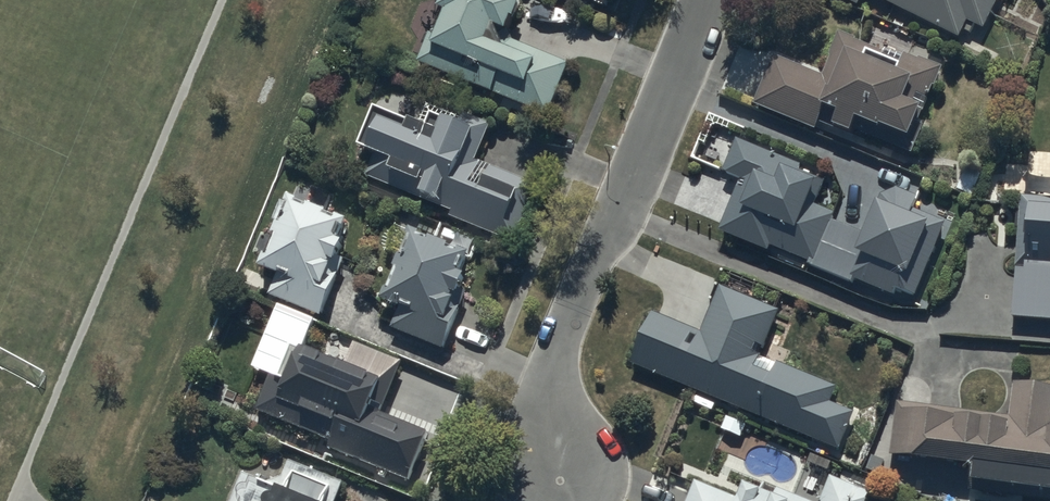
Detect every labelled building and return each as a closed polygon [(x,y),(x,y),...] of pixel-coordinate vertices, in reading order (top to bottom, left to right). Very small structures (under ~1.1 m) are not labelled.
[(413,62),(547,112),(567,60),(504,36),(502,40),(485,34),(490,21),(506,27),(516,0),(437,0),(436,3),(442,6),(432,33),(425,30),(413,62)] [(958,36),(966,19),(982,27),(996,0),(888,0),(958,36)] [(774,51),(754,99),(815,125),(818,117),(852,132),(854,126),(910,150),(922,120),(917,118),(940,63),(904,48),(902,54),(840,28),(821,71),(774,51)] [(359,172),(449,208),(446,215),(518,244),(542,186),(473,158),(488,121),(460,110),(456,121),(429,110),(425,119),(406,111),(405,115),(372,103),(356,142),(369,147),(359,172)] [(739,136),(723,172),(738,178),(718,226),(769,247),(772,241),(893,293),(896,288),(913,295),(949,217),(916,205),(919,193),(897,183),(878,193),(862,229),(833,217),(837,208),(816,200),(826,178),(800,166),(802,161),(739,136)] [(267,292),(319,314),(343,257),(334,253),(341,237),(336,235),(345,215),(285,191),(269,229),(274,231),(265,251),(262,250),(256,263),(276,271),(267,292)] [(1011,312),(1049,315),(1049,193),(1021,191),(1011,312)] [(402,298),(391,324),(444,346),(467,287),(460,284),(467,267),(462,265),(470,246),(411,222),(383,291),(402,298)] [(651,310),(630,360),(838,447),(853,411),(828,401),(835,386),(759,354),(778,308),(718,284),(699,330),(651,310)] [(298,344),(301,345),(312,317),(276,302),(250,365),(269,373),(277,376),(290,344),(297,347),(298,344)] [(333,437),(328,448),(409,479),(429,427),(383,409),(402,359),(354,340),(346,362),(301,345),(298,344),(297,347),(290,344),(277,376),(269,373),(256,408),(333,437)] [(895,399),(888,453),(970,463),(968,476),(1049,486),(1049,380),(1014,375),(1009,414),(895,399)] [(343,481),(288,458),(283,473),(268,479),(239,469),(227,500),(336,500),(343,481)] [(870,489),(830,472),(818,500),(865,500),(870,489)] [(777,485),(774,490),(745,478),(737,496),(695,478),(686,500),(816,500),(777,485)]
